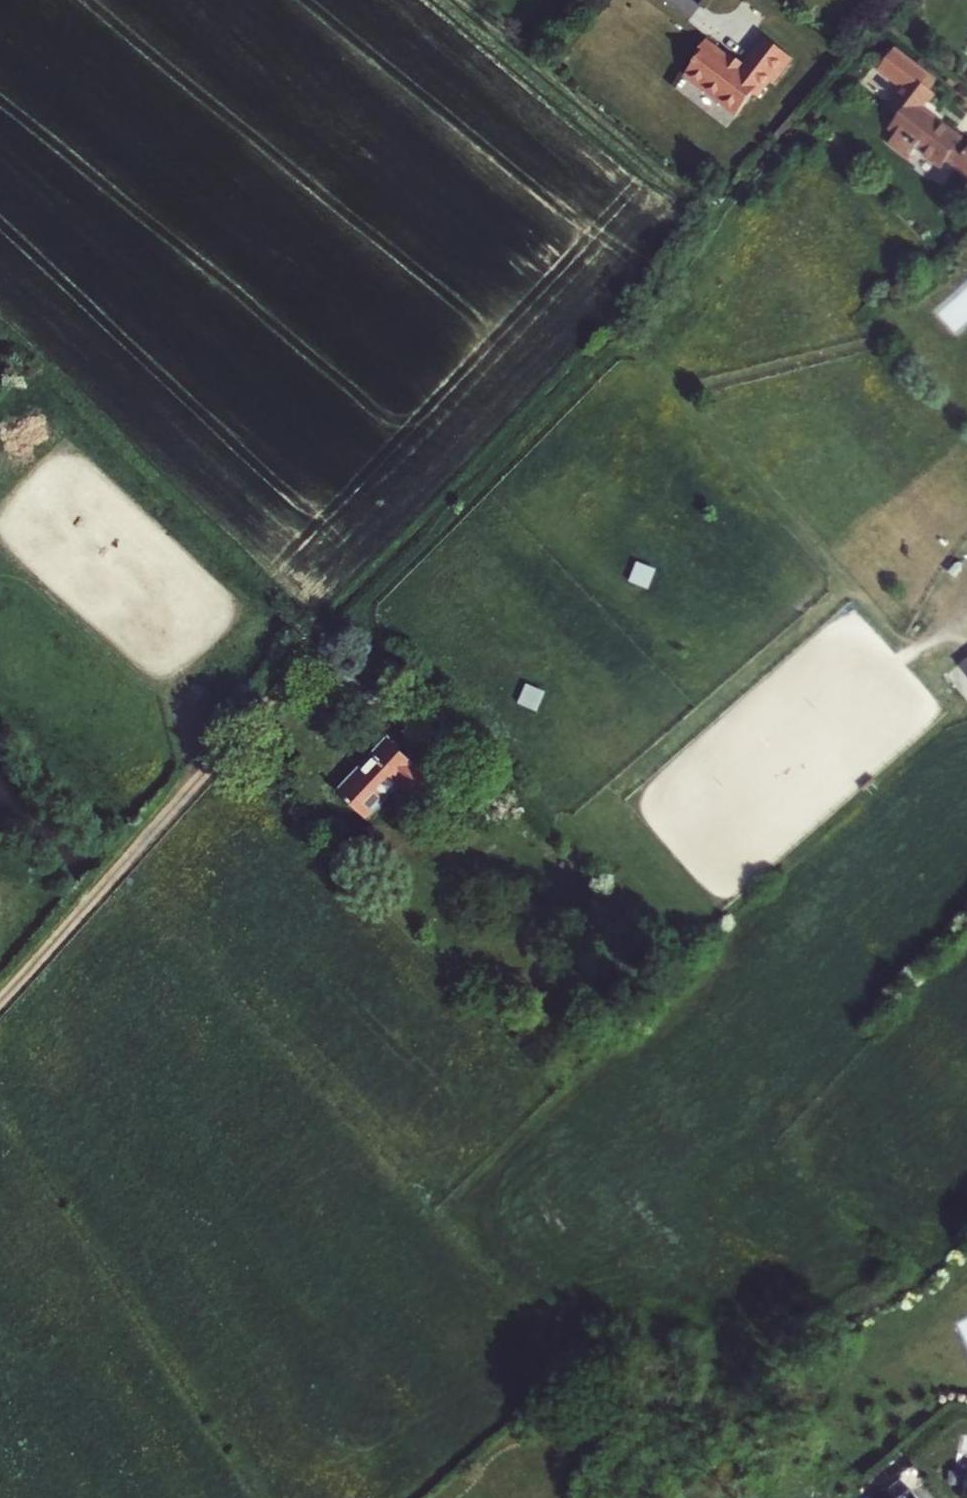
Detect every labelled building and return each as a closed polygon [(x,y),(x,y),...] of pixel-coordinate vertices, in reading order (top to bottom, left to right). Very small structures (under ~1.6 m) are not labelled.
[(753,94),(756,96),(788,57),(764,38),(742,66),(730,56),(727,60),(705,42),(693,56),(697,59),(683,77),(735,116),(753,94)] [(958,141),(962,137),(923,108),(935,91),(913,74),(888,106),(898,113),(889,125),(896,130),(888,141),(908,156),(916,146),(942,166),(947,159),(966,174),(966,148),(958,141)] [(966,678),(966,657),(957,666),(966,678)] [(387,740),(339,791),(367,817),(400,783),(416,798),(431,783),(387,740)] [(913,1488),(899,1497),(921,1497),(913,1488)]
